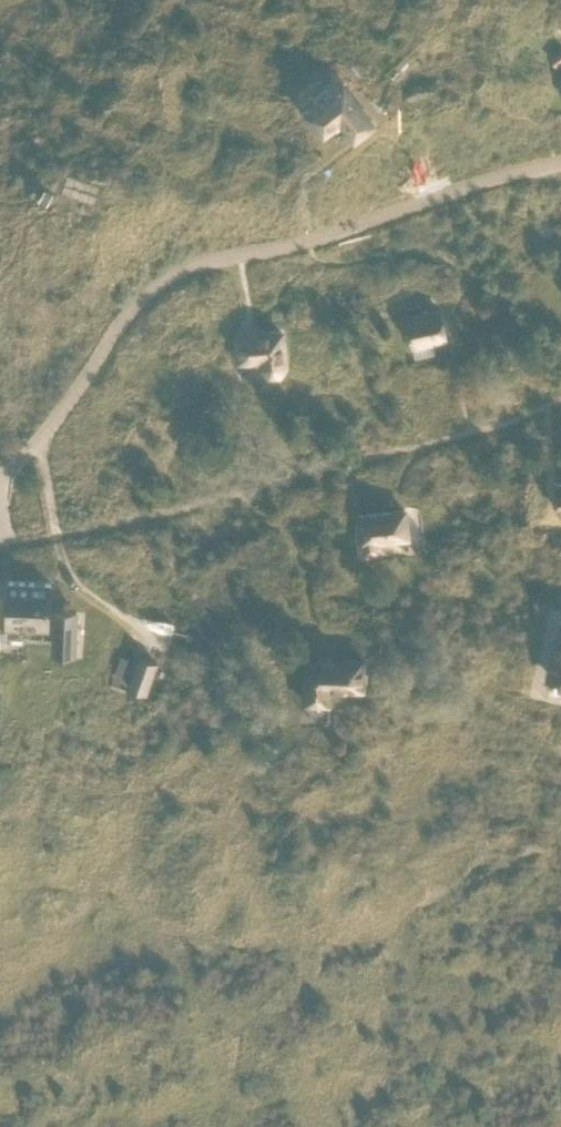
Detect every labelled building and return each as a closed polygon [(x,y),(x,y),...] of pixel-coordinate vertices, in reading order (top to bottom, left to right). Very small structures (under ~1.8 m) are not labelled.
[(549,55),(557,65),(560,62),(560,46),(549,55)] [(344,86),(334,94),(331,93),(329,94),(327,94),(324,96),(323,97),(321,100),(321,102),(320,104),(310,112),(320,125),(336,112),(355,136),(372,122),(344,86)] [(40,196),(48,201),(52,192),(45,188),(40,196)] [(313,321),(316,309),(292,304),(289,315),(313,321)] [(407,315),(413,343),(446,336),(440,308),(407,315)] [(282,331),(238,335),(240,358),(262,356),(263,365),(270,372),(280,371),(285,363),(282,331)] [(405,508),(359,513),(362,540),(364,540),(365,549),(378,548),(377,539),(408,535),(405,508)] [(9,578),(7,623),(54,625),(53,641),(76,642),(78,610),(56,609),(56,610),(50,610),(51,580),(9,578)] [(544,678),(560,682),(560,619),(558,618),(544,678)] [(130,683),(136,653),(124,651),(118,681),(130,683)] [(146,692),(157,660),(140,654),(129,686),(146,692)] [(364,656),(307,655),(306,700),(329,701),(330,686),(363,687),(364,656)]
